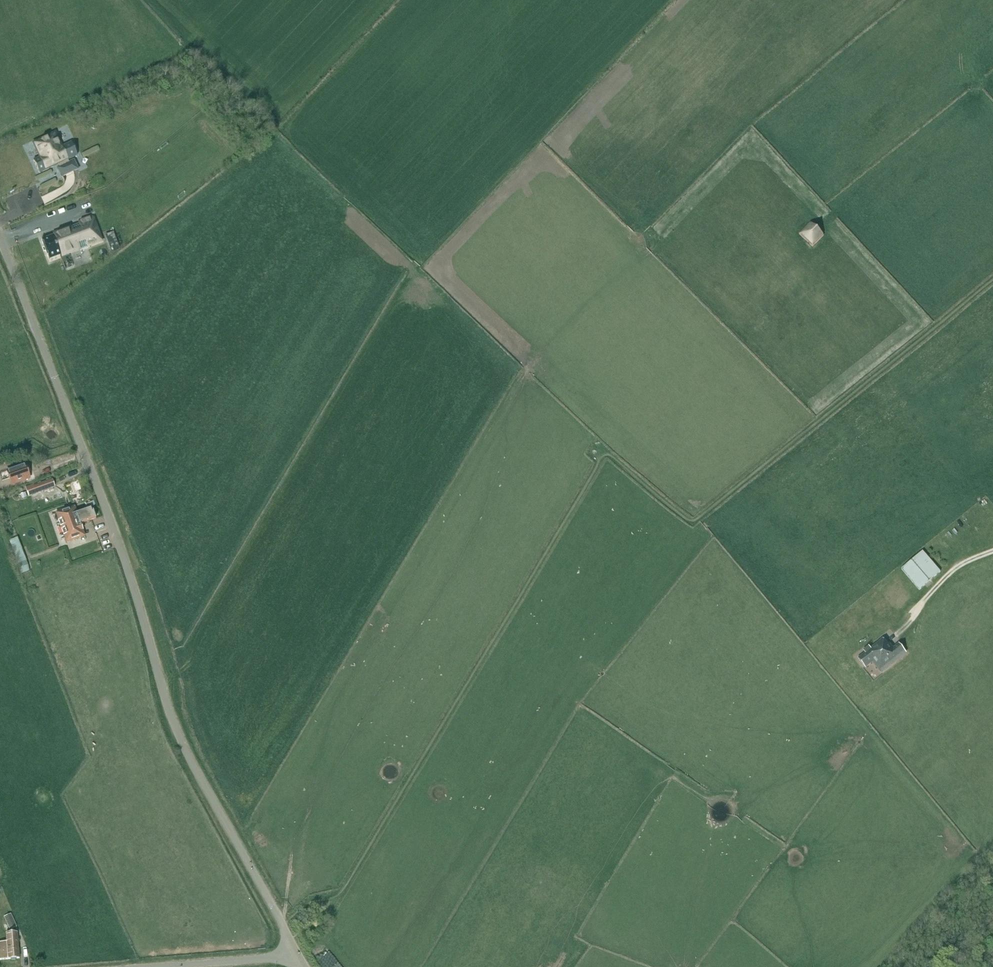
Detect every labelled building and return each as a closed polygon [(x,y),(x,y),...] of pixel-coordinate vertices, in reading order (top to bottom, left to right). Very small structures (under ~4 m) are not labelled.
[(58,168),(62,177),(78,170),(74,161),(69,163),(68,160),(78,155),(72,143),(62,148),(55,133),(34,143),(40,158),(34,161),(40,173),(58,164),(60,167),(58,168)] [(87,245),(100,241),(92,218),(79,223),(80,226),(73,229),(73,228),(72,228),(71,228),(70,228),(54,234),(54,236),(42,241),(49,260),(80,248),(81,250),(88,247),(87,245)] [(810,224),(800,234),(813,246),(823,235),(810,224)] [(111,240),(107,241),(112,253),(120,250),(113,232),(109,234),(111,240)] [(27,465),(9,471),(13,485),(32,479),(27,465)] [(33,485),(26,488),(29,496),(55,487),(53,480),(34,487),(33,485)] [(79,481),(73,482),(77,492),(82,490),(79,481)] [(74,511),(59,516),(69,542),(84,537),(79,525),(96,519),(91,508),(96,506),(94,501),(86,504),(88,509),(75,514),(74,511)] [(17,538),(10,541),(22,574),(31,571),(18,537),(17,538)] [(923,551),(902,570),(919,590),(940,571),(923,551)] [(866,653),(859,659),(866,668),(873,662),(881,673),(907,653),(900,644),(894,648),(890,644),(889,645),(884,639),(871,649),(869,646),(864,651),(866,653)] [(11,914),(4,917),(10,930),(17,927),(11,914)] [(17,959),(19,959),(17,933),(6,934),(7,941),(0,942),(0,955),(0,960),(11,959),(12,961),(16,960),(17,959)]
